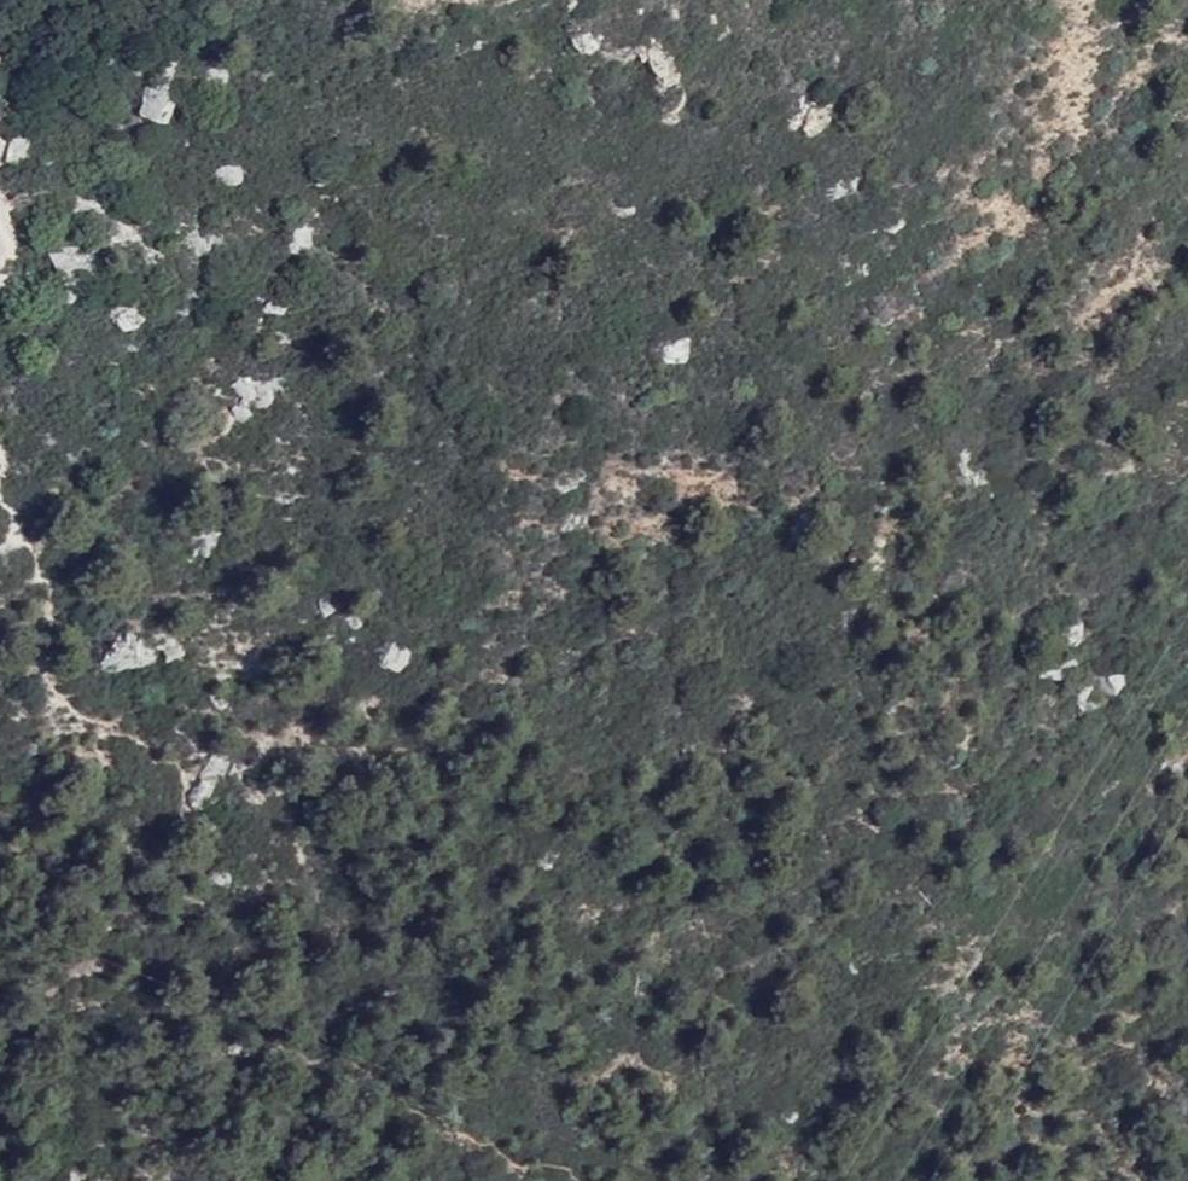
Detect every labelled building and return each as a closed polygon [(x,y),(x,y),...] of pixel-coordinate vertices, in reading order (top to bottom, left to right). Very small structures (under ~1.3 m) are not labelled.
[(51,258),(52,272),(86,270),(86,257),(51,258)]
